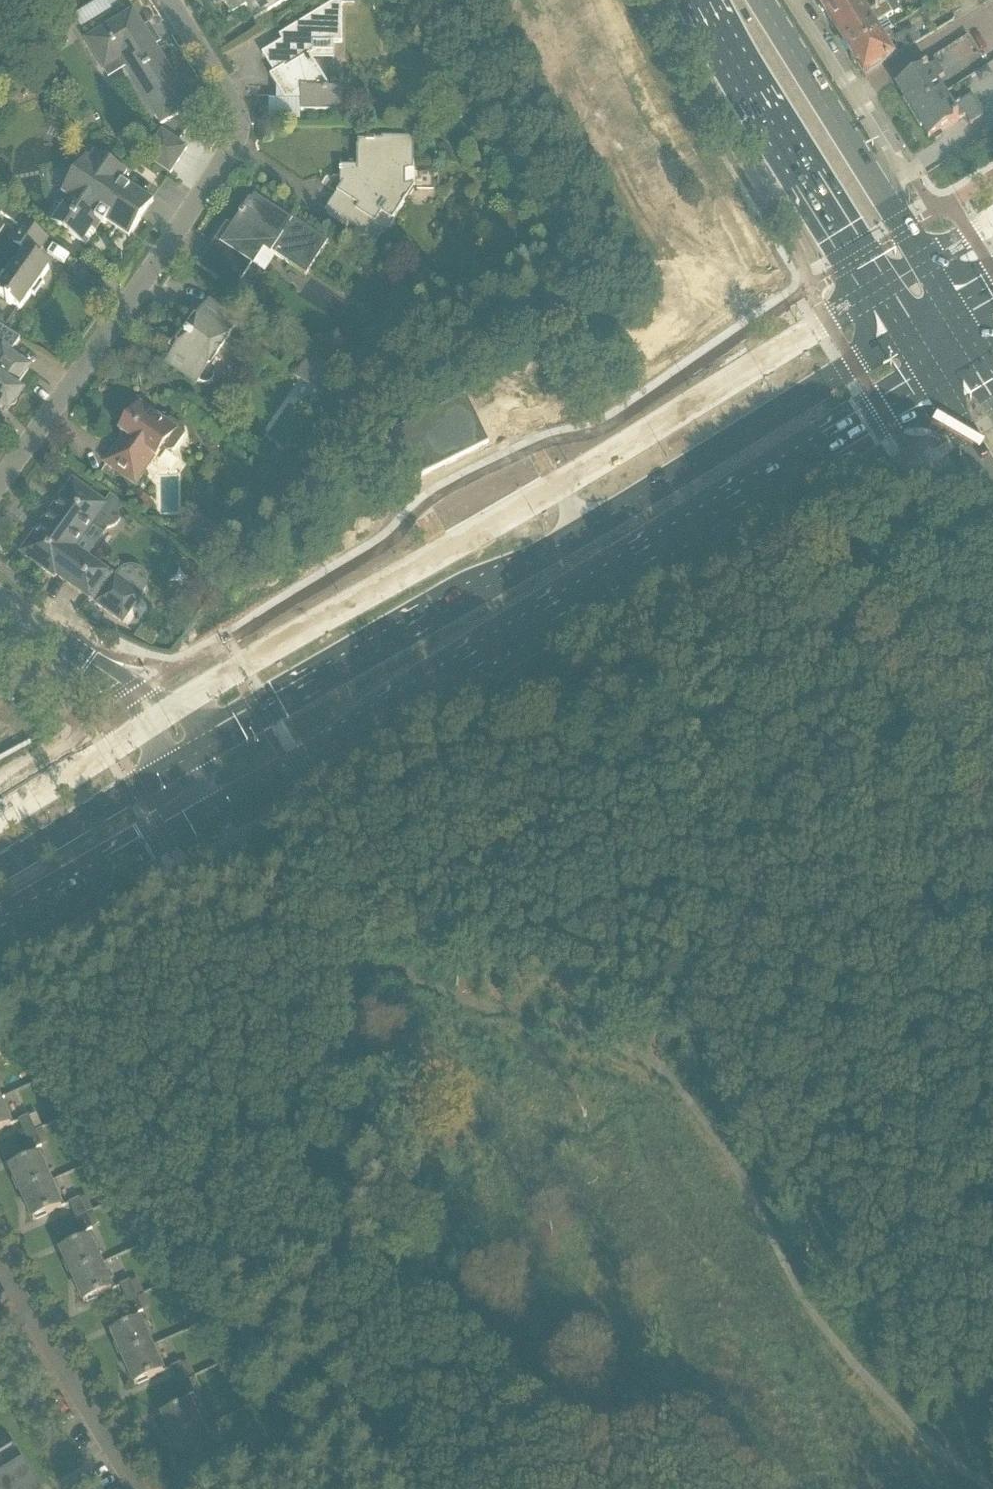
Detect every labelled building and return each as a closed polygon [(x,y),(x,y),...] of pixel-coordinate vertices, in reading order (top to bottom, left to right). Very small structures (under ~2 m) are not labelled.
[(53,8),(64,2),(67,0),(48,0),(53,8)] [(232,15),(247,7),(255,21),(286,2),(285,0),(223,0),(232,15)] [(818,2),(818,3),(820,6),(819,9),(822,14),(825,15),(826,15),(850,0),(817,0),(818,2)] [(826,15),(838,36),(886,6),(894,2),(893,0),(850,0),(826,15)] [(282,41),(262,54),(274,74),(270,76),(279,91),(282,89),(289,100),(301,100),(301,111),(321,111),(342,111),(342,89),(331,89),(313,60),(334,60),(334,43),(342,43),(343,3),(334,2),(296,26),(279,36),(282,41)] [(886,6),(838,36),(851,56),(881,37),(890,32),(893,30),(892,29),(891,27),(887,20),(900,12),(894,2),(886,6)] [(192,106),(156,47),(151,50),(140,31),(144,28),(133,11),(86,40),(104,70),(121,60),(162,125),(181,113),(192,106)] [(852,58),(851,61),(854,65),(857,66),(859,69),(860,69),(864,77),(866,76),(881,66),(912,47),(905,36),(896,42),(887,47),(881,37),(851,56),(852,58)] [(911,114),(911,115),(942,96),(934,84),(943,78),(935,65),(895,90),(896,91),(897,90),(912,113),(911,114)] [(942,96),(911,115),(912,115),(913,115),(928,138),(926,139),(927,140),(964,117),(965,116),(971,125),(983,118),(970,98),(969,99),(960,104),(958,103),(949,108),(942,96)] [(454,102),(444,109),(454,124),(464,118),(454,102)] [(145,157),(171,174),(187,149),(162,132),(145,157)] [(340,194),(327,214),(347,228),(349,225),(357,231),(356,233),(367,241),(369,238),(377,244),(382,235),(385,237),(395,222),(400,214),(405,205),(391,196),(394,192),(399,182),(400,175),(400,171),(414,171),(414,139),(402,139),(382,138),(382,141),(375,141),(375,139),(367,139),(367,141),(358,141),(358,168),(345,168),(345,171),(345,184),(343,184),(337,193),(340,194)] [(56,204),(46,220),(69,235),(86,246),(101,223),(104,225),(106,223),(110,217),(133,232),(153,201),(122,180),(127,173),(124,171),(110,162),(95,152),(90,159),(86,157),(77,171),(73,178),(62,194),(69,199),(63,208),(56,204)] [(391,196),(405,205),(415,188),(414,171),(400,171),(400,175),(399,182),(394,192),(391,196)] [(198,267),(215,278),(235,291),(252,265),(254,266),(264,250),(271,254),(272,253),(276,255),(307,275),(328,242),(293,219),(292,220),(255,196),(252,200),(250,199),(229,231),(224,227),(198,267)] [(8,207),(2,215),(18,226),(23,218),(8,207)] [(4,299),(20,310),(50,269),(35,259),(48,240),(24,224),(11,243),(25,253),(8,278),(5,275),(0,281),(0,296),(4,299)] [(374,249),(369,257),(383,266),(388,258),(374,249)] [(264,250),(254,266),(265,273),(276,255),(272,253),(271,254),(264,250)] [(369,260),(363,269),(379,279),(385,270),(369,260)] [(184,372),(198,382),(199,382),(201,383),(203,383),(205,383),(206,383),(208,382),(209,381),(211,379),(212,377),(212,376),(212,374),(212,372),(212,371),(210,369),(209,368),(208,367),(237,325),(208,306),(189,335),(188,335),(187,336),(181,332),(169,349),(176,354),(170,362),(184,371),(184,372)] [(4,329),(0,326),(0,342),(12,351),(21,339),(4,329)] [(12,357),(3,350),(0,354),(0,408),(1,407),(9,412),(21,395),(14,389),(29,369),(12,357)] [(308,358),(302,368),(306,371),(303,375),(324,389),(327,385),(331,388),(338,378),(308,358)] [(306,371),(302,368),(295,378),(325,398),(331,388),(327,385),(324,389),(303,375),(306,371)] [(293,391),(268,432),(289,445),(314,405),(293,391)] [(415,481),(442,468),(487,446),(465,401),(393,436),(415,481)] [(104,464),(121,476),(135,486),(155,458),(156,459),(164,448),(168,451),(174,450),(184,435),(184,429),(171,421),(165,421),(141,404),(120,434),(128,439),(123,446),(119,443),(104,464)] [(107,505),(89,492),(73,480),(51,511),(54,514),(45,526),(42,524),(20,553),(54,578),(57,574),(67,582),(66,583),(89,599),(91,596),(98,601),(96,604),(123,624),(142,596),(141,595),(144,591),(145,589),(145,588),(146,585),(146,584),(146,581),(145,580),(144,577),(143,575),(142,573),(141,572),(139,571),(136,570),(134,569),(132,569),(130,569),(128,569),(126,569),(124,571),(121,572),(120,573),(119,575),(117,578),(76,548),(93,525),(98,528),(100,529),(101,529),(103,530),(105,530),(107,530),(110,529),(112,528),(113,527),(115,526),(116,524),(117,523),(118,521),(118,520),(119,518),(119,516),(119,514),(119,512),(118,511),(117,509),(117,508),(115,506),(113,504),(110,502),(107,505)] [(138,492),(131,501),(148,513),(155,504),(138,492)] [(200,575),(186,593),(195,599),(204,606),(223,580),(205,567),(200,575)] [(143,626),(135,638),(152,647),(159,637),(143,626)] [(243,855),(240,856),(238,858),(244,868),(254,862),(248,852),(243,855)] [(10,1125),(0,1103),(0,1130),(10,1125)] [(18,1121),(25,1136),(34,1132),(28,1117),(18,1121)] [(34,1132),(25,1136),(31,1150),(41,1145),(34,1132)] [(11,1170),(23,1196),(50,1183),(39,1158),(11,1170)] [(50,1183),(23,1196),(34,1220),(61,1208),(50,1183)] [(69,1205),(77,1221),(86,1217),(79,1200),(69,1205)] [(86,1217),(77,1221),(83,1234),(92,1230),(86,1217)] [(61,1252),(73,1278),(100,1266),(89,1240),(61,1252)] [(100,1266),(73,1278),(84,1304),(112,1292),(100,1266)] [(130,1281),(120,1286),(121,1288),(128,1305),(138,1300),(131,1283),(130,1281)] [(138,1300),(128,1305),(134,1317),(144,1313),(138,1300)] [(113,1335),(124,1360),(151,1348),(140,1323),(113,1335)] [(151,1348),(124,1360),(135,1385),(163,1373),(151,1348)] [(172,1369),(179,1385),(189,1381),(182,1365),(172,1369)] [(189,1381),(179,1385),(185,1398),(195,1394),(189,1381)] [(164,1417),(175,1443),(203,1431),(192,1405),(164,1417)] [(0,1454),(0,1488),(40,1488),(39,1488),(13,1446),(0,1454)] [(222,1452),(229,1467),(239,1462),(232,1447),(222,1452)]
